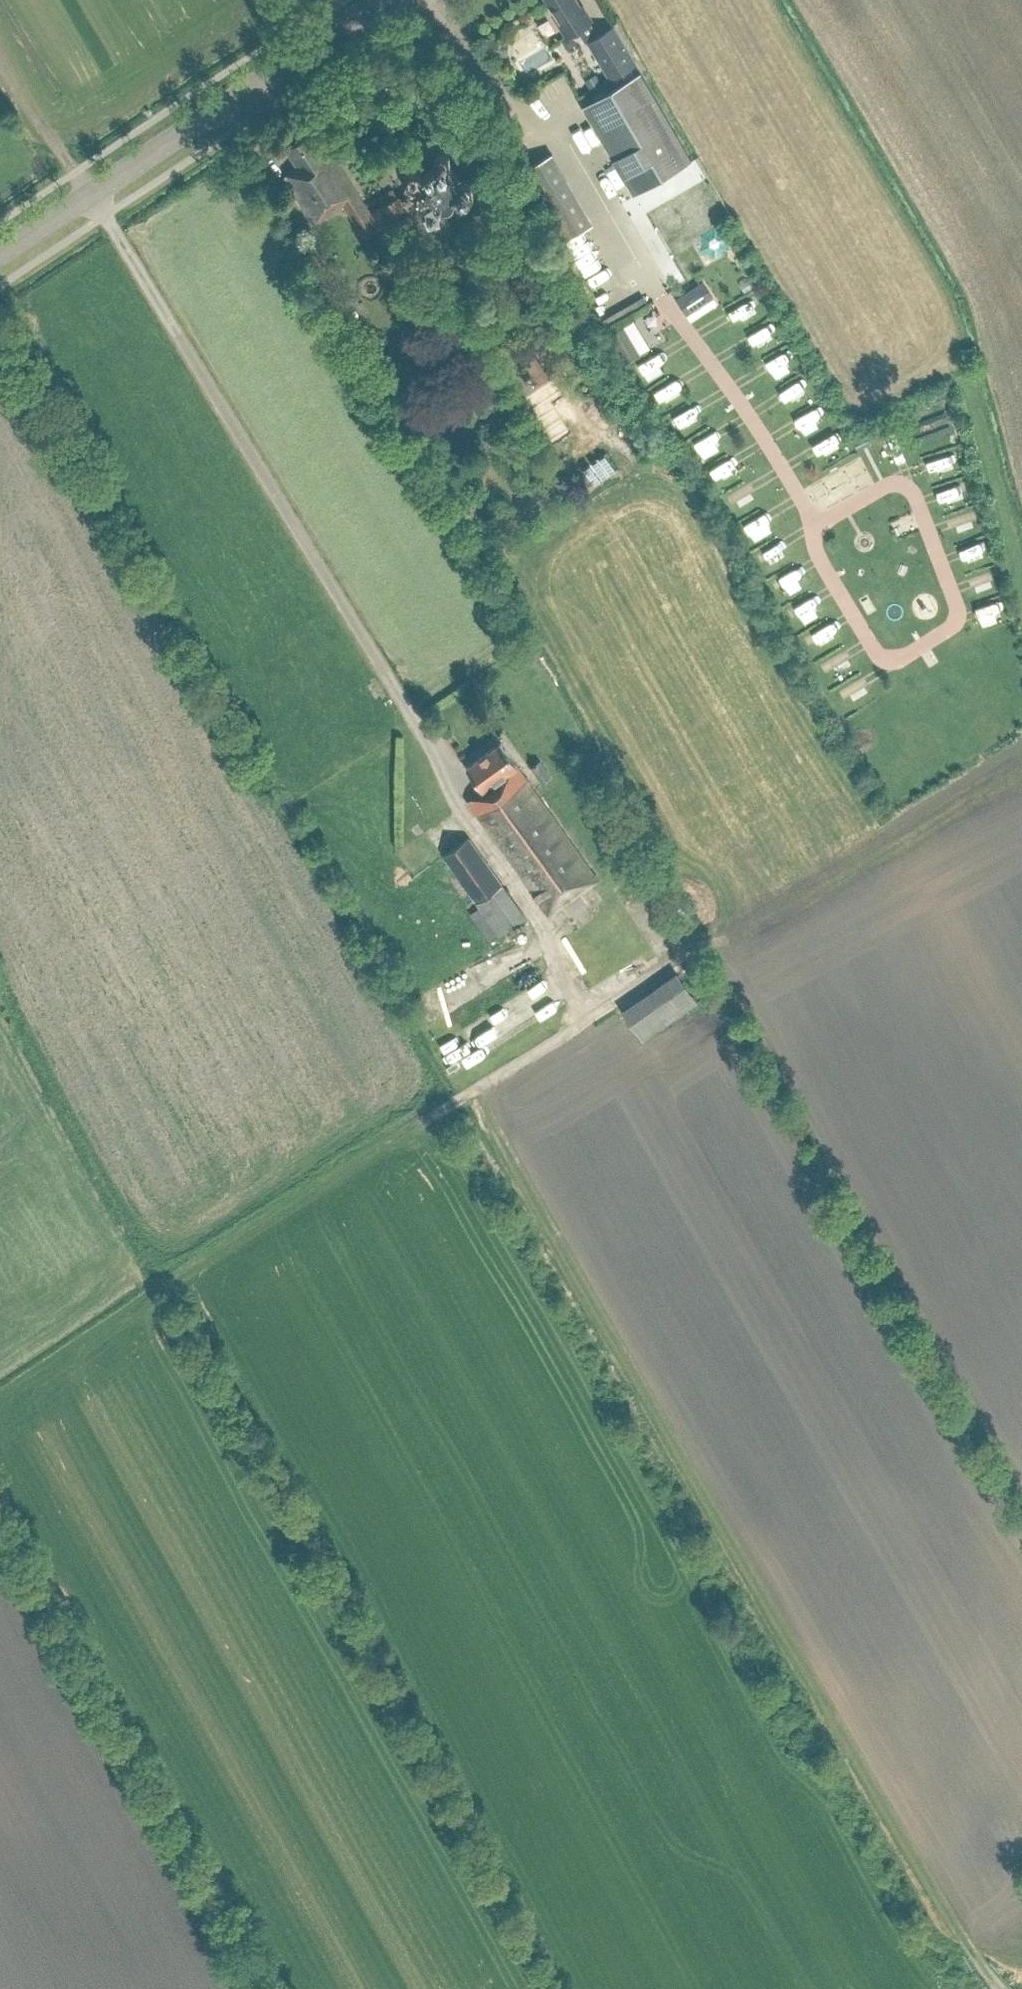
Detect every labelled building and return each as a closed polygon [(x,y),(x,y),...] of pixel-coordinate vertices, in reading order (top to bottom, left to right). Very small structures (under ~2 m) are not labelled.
[(584,40),(597,32),(590,21),(593,20),(583,3),(580,4),(578,0),(545,0),(557,19),(554,20),(564,36),(577,28),(584,40)] [(550,34),(553,21),(539,18),(536,31),(550,34)] [(613,23),(597,32),(584,40),(608,79),(637,61),(613,23)] [(485,38),(484,54),(507,55),(508,39),(485,38)] [(690,158),(639,70),(582,104),(633,192),(690,158)] [(415,218),(399,193),(371,211),(331,151),(328,153),(312,130),(285,147),(297,165),(283,174),(315,222),(343,203),(366,240),(387,227),(391,233),(415,218)] [(352,136),(339,145),(345,154),(358,145),(352,136)] [(409,173),(409,174),(409,175),(409,176),(409,177),(410,177),(410,178),(411,178),(411,179),(412,179),(412,180),(413,180),(414,181),(415,181),(416,181),(417,181),(426,197),(427,198),(427,199),(426,199),(426,200),(425,200),(425,201),(425,202),(425,203),(424,203),(424,204),(424,205),(424,206),(425,207),(425,208),(425,209),(426,210),(427,211),(427,212),(428,212),(428,213),(429,213),(430,214),(431,214),(432,214),(433,214),(434,214),(435,214),(436,214),(437,214),(438,214),(438,213),(439,213),(440,212),(441,211),(442,210),(443,209),(443,208),(444,207),(445,206),(444,205),(442,201),(444,199),(445,200),(446,200),(447,200),(448,200),(449,202),(455,198),(454,196),(454,195),(455,194),(455,193),(457,192),(458,193),(459,194),(460,194),(461,195),(462,195),(463,195),(464,195),(465,195),(466,195),(467,194),(468,194),(469,194),(469,193),(470,193),(470,192),(471,192),(471,191),(472,190),(472,189),(473,188),(473,187),(473,186),(473,185),(473,184),(473,183),(473,182),(473,181),(472,181),(472,180),(471,179),(470,178),(469,178),(469,177),(468,177),(467,176),(466,176),(465,176),(464,176),(463,176),(462,176),(461,176),(460,176),(456,171),(457,171),(455,168),(455,169),(450,161),(450,160),(450,159),(450,158),(450,157),(450,156),(450,155),(450,154),(450,153),(449,153),(449,152),(448,151),(447,150),(446,149),(445,149),(444,149),(443,149),(443,148),(442,148),(441,149),(440,149),(439,149),(438,150),(437,151),(436,152),(436,153),(435,153),(435,154),(435,155),(435,156),(435,157),(435,158),(435,159),(436,159),(436,160),(436,161),(437,161),(437,162),(424,170),(423,170),(423,169),(422,169),(422,168),(421,167),(420,167),(420,166),(419,166),(418,166),(417,166),(416,166),(415,166),(414,166),(413,166),(412,167),(411,167),(411,168),(410,169),(409,170),(409,171),(409,172),(409,173)] [(593,222),(552,151),(522,169),(563,239),(593,222)] [(508,232),(517,247),(530,239),(521,224),(508,232)] [(616,260),(598,266),(602,276),(620,270),(616,260)] [(701,280),(676,295),(687,311),(711,296),(701,280)] [(641,308),(629,314),(645,344),(656,337),(641,308)] [(766,316),(742,330),(748,341),(773,327),(766,316)] [(657,354),(674,347),(670,336),(653,343),(657,354)] [(40,345),(35,348),(38,354),(43,350),(40,345)] [(550,375),(534,352),(522,360),(538,383),(550,375)] [(677,365),(659,377),(666,388),(685,376),(677,365)] [(708,386),(684,401),(690,412),(715,397),(708,386)] [(815,398),(796,409),(802,419),(821,408),(815,398)] [(832,426),(809,439),(815,449),(837,436),(832,426)] [(612,442),(590,456),(601,474),(624,460),(612,442)] [(740,446),(715,458),(719,468),(744,456),(740,446)] [(751,475),(732,484),(737,494),(756,485),(751,475)] [(467,799),(548,914),(599,878),(500,740),(466,765),(483,787),(467,799)] [(540,758),(530,765),(541,781),(551,774),(540,758)] [(476,900),(502,882),(469,836),(442,854),(476,900)] [(525,915),(502,882),(476,900),(499,934),(525,915)] [(466,972),(444,978),(448,997),(479,990),(475,977),(467,979),(466,972)] [(691,973),(634,1011),(647,1029),(703,991),(691,973)] [(520,986),(504,994),(509,1004),(526,996),(520,986)] [(468,1054),(489,1040),(480,1026),(468,1033),(463,1026),(454,1032),(468,1054)]
